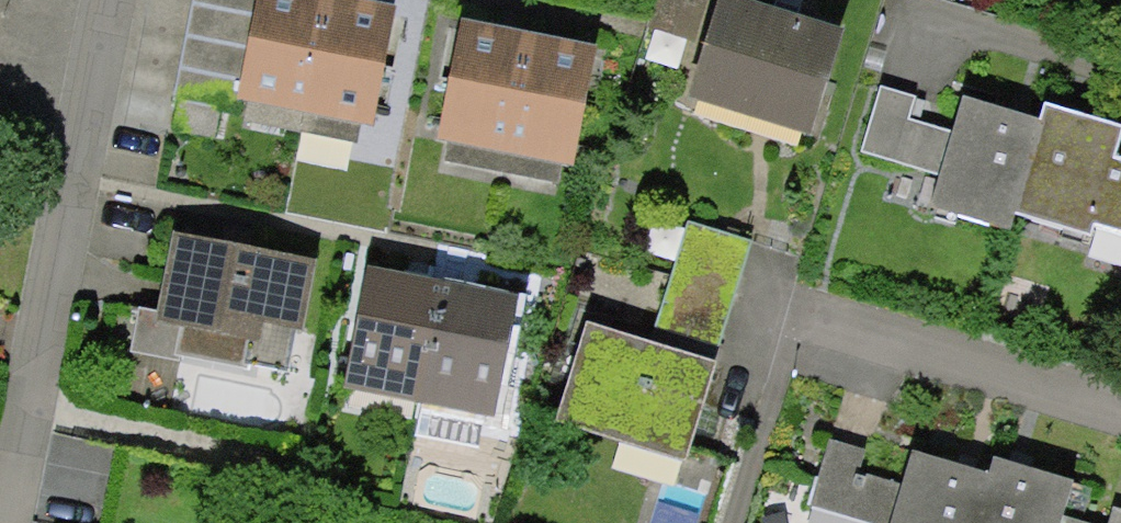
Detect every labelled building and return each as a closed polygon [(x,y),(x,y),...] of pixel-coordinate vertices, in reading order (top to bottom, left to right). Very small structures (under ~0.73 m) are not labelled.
[(388,18),(348,9),(305,0),(252,0),(229,104),(362,133),(388,18)] [(826,40),(719,3),(687,97),(794,134),(826,40)] [(564,168),(589,59),(552,51),(493,37),(456,29),(431,138),(564,168)] [(1008,230),(1035,132),(959,111),(929,217),(1005,238),(1008,230)] [(1040,111),(1035,132),(1008,230),(1089,252),(1092,243),(1120,251),(1120,163),(1117,162),(1120,149),(1120,133),(1040,111)] [(652,337),(579,315),(547,420),(684,461),(714,360),(751,239),(688,220),(652,337)] [(307,271),(167,240),(147,328),(246,351),(251,326),(293,336),(307,271)] [(368,263),(343,388),(493,418),(518,293),(368,263)] [(907,462),(889,522),(1060,522),(1069,491),(1034,481),(987,468),(982,483),(945,473),(907,462)]
